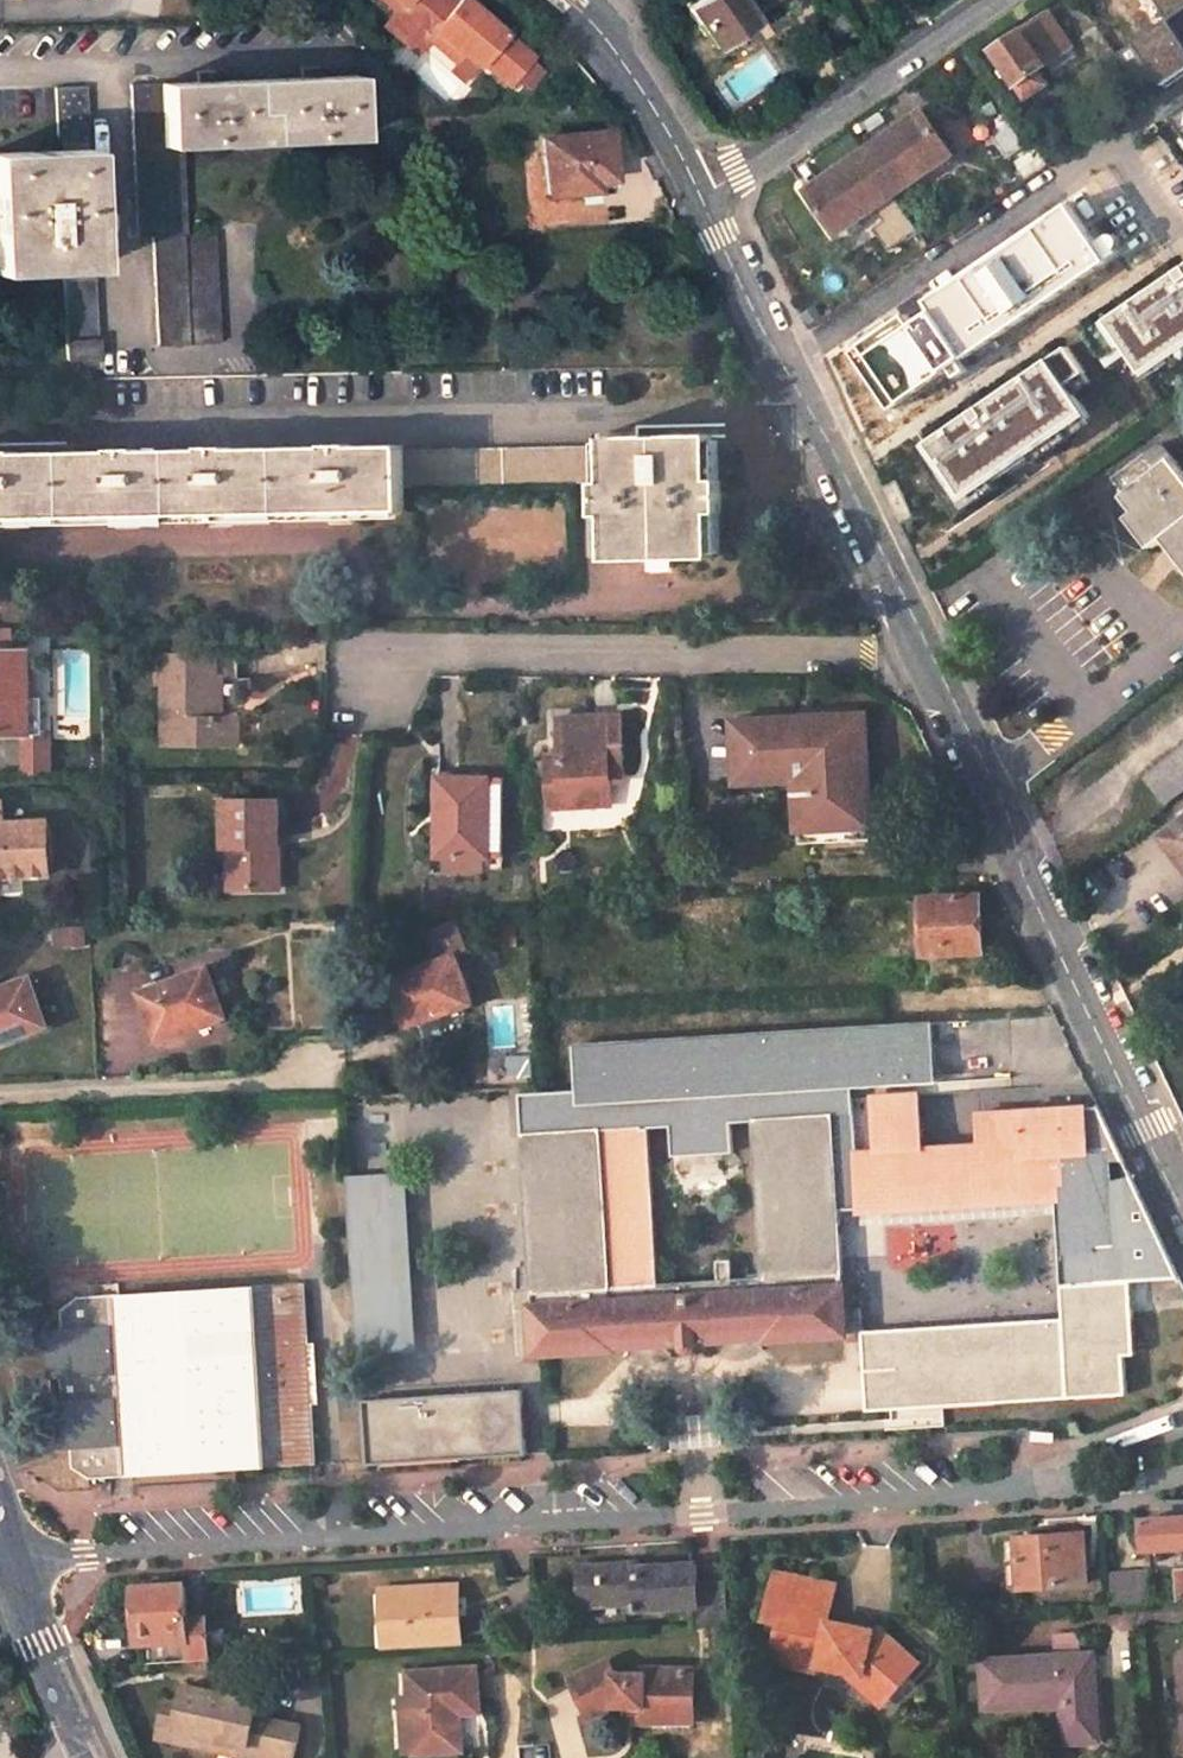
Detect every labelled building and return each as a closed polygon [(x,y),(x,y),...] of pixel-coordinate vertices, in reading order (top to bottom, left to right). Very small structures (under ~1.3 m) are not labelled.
[(405,10),(392,26),(409,39),(440,0),(393,0),(405,10)] [(409,39),(425,52),(438,36),(453,49),(460,41),(488,64),(494,57),(522,79),(544,51),(517,29),(514,31),(476,0),(465,0),(464,1),(462,0),(440,0),(409,39)] [(691,8),(718,47),(757,20),(751,12),(769,0),(703,0),(691,8)] [(1104,0),(1077,0),(1087,14),(1104,1),(1104,0)] [(825,20),(836,37),(848,29),(837,13),(837,12),(825,20)] [(1019,30),(990,50),(1024,100),(1047,83),(1038,68),(1043,65),(1068,46),(1045,12),(1019,30)] [(1087,14),(1071,27),(1090,54),(1107,42),(1087,14)] [(158,234),(160,347),(224,345),(219,232),(186,233),(184,146),(359,139),(357,75),(136,84),(141,235),(158,234)] [(99,266),(91,84),(58,86),(61,151),(0,154),(0,270),(99,266)] [(951,154),(922,108),(865,146),(895,191),(951,154)] [(1172,130),(1182,146),(1182,122),(1172,130)] [(544,138),(550,195),(579,191),(580,198),(598,196),(597,189),(616,187),(610,131),(544,138)] [(865,146),(805,186),(834,232),(895,191),(865,146)] [(870,217),(890,246),(916,229),(896,199),(870,217)] [(882,399),(1105,264),(1070,206),(847,342),(882,399)] [(1182,363),(1182,273),(1141,303),(1182,363)] [(64,276),(67,357),(102,356),(98,275),(64,276)] [(1134,308),(1178,370),(1182,366),(1182,363),(1141,303),(1134,308)] [(1068,351),(908,433),(949,512),(1094,437),(1064,378),(1078,371),(1068,351)] [(430,505),(430,483),(607,478),(609,559),(716,557),(714,501),(725,501),(724,488),(715,488),(714,436),(608,439),(608,442),(429,449),(429,445),(382,446),(381,441),(355,442),(355,446),(258,449),(258,445),(233,445),(232,450),(169,452),(169,447),(140,448),(140,453),(46,455),(47,451),(21,451),(20,457),(0,457),(0,518),(430,505)] [(1174,453),(1159,464),(1145,447),(1114,473),(1141,508),(1131,517),(1160,553),(1170,545),(1182,561),(1182,464),(1174,453)] [(28,735),(27,698),(26,652),(0,652),(0,736),(28,735)] [(163,657),(164,746),(236,744),(236,718),(221,718),(213,719),(213,678),(212,656),(163,657)] [(27,698),(28,735),(39,735),(38,697),(27,698)] [(555,713),(561,806),(589,805),(589,795),(611,795),(610,773),(623,771),(620,711),(555,713)] [(733,719),(736,781),(794,778),(796,836),(857,833),(856,790),(868,789),(865,715),(733,719)] [(19,773),(50,774),(51,738),(20,737),(19,773)] [(1162,805),(1182,788),(1182,748),(1142,780),(1162,805)] [(432,819),(432,853),(450,852),(483,852),(490,852),(489,775),(438,775),(438,819),(432,819)] [(504,852),(504,775),(489,775),(490,852),(504,852)] [(589,795),(589,805),(611,804),(611,795),(589,795)] [(220,799),(221,845),(226,845),(239,845),(241,885),(280,884),(276,798),(220,799)] [(47,875),(45,821),(1,823),(0,810),(0,879),(47,875)] [(1161,837),(1175,856),(1182,851),(1182,853),(1182,820),(1161,837)] [(226,886),(241,885),(239,845),(226,845),(226,886)] [(483,852),(450,852),(450,869),(483,869),(483,852)] [(918,897),(922,953),(945,951),(945,943),(980,940),(978,894),(918,897)] [(432,962),(385,979),(401,1026),(469,1003),(454,958),(470,952),(457,917),(420,930),(432,962)] [(140,997),(158,1043),(224,1017),(206,972),(140,997)] [(47,1023),(30,978),(0,990),(0,1040),(47,1023)] [(926,1019),(577,1048),(580,1093),(581,1104),(848,1083),(930,1076),(926,1019)] [(520,1093),(520,1135),(640,1126),(644,1125),(668,1124),(669,1156),(728,1152),(728,1123),(751,1116),(832,1110),(839,1206),(860,1206),(856,1152),(848,1083),(581,1104),(580,1093),(520,1093)] [(856,1152),(860,1206),(1057,1196),(1060,1158),(1087,1158),(1086,1126),(1086,1108),(977,1113),(979,1145),(906,1149),(902,1090),(870,1092),(873,1151),(856,1152)] [(1098,1115),(1086,1108),(1086,1126),(1087,1158),(1060,1158),(1057,1196),(1060,1319),(859,1329),(862,1412),(1122,1395),(1122,1359),(1132,1358),(1129,1282),(1175,1279),(1098,1115)] [(846,1334),(844,1271),(839,1206),(832,1110),(751,1116),(764,1277),(733,1279),(731,1260),(718,1261),(720,1280),(658,1283),(656,1258),(654,1258),(644,1125),(640,1126),(520,1135),(528,1294),(513,1294),(519,1356),(613,1350),(614,1346),(767,1335),(768,1340),(846,1334)] [(385,1172),(368,1173),(380,1352),(398,1351),(385,1172)] [(380,1352),(368,1173),(342,1175),(354,1353),(380,1352)] [(297,1290),(113,1303),(72,1306),(55,1319),(57,1338),(40,1339),(44,1388),(55,1387),(57,1410),(45,1411),(49,1459),(67,1458),(69,1476),(86,1487),(127,1484),(309,1471),(309,1469),(297,1290)] [(520,1391),(362,1402),(366,1465),(524,1455),(520,1391)] [(1142,1549),(1182,1546),(1182,1518),(1140,1521),(1142,1549)] [(1005,1538),(1007,1587),(1085,1582),(1083,1533),(1005,1538)] [(672,1567),(630,1569),(629,1564),(583,1567),(585,1607),(630,1604),(630,1595),(642,1595),(643,1603),(643,1610),(644,1610),(674,1609),(700,1607),(701,1629),(708,1629),(728,1627),(729,1627),(727,1584),(707,1585),(699,1586),(698,1565),(672,1567)] [(1152,1600),(1150,1572),(1109,1574),(1111,1603),(1152,1600)] [(830,1622),(816,1619),(824,1584),(776,1573),(765,1622),(779,1625),(772,1659),(820,1669),(820,1664),(844,1669),(869,1674),(895,1696),(896,1697),(923,1662),(881,1626),(872,1638),(855,1635),(856,1627),(830,1622)] [(830,1622),(838,1587),(824,1584),(816,1619),(830,1622)] [(415,1649),(463,1645),(459,1586),(381,1591),(383,1627),(414,1625),(415,1649)] [(187,1587),(135,1591),(140,1666),(209,1661),(207,1622),(188,1624),(187,1587)] [(642,1595),(630,1595),(630,1604),(631,1604),(634,1604),(643,1603),(642,1595)] [(414,1625),(383,1627),(385,1650),(415,1649),(414,1625)] [(1057,1705),(1060,1744),(1096,1741),(1089,1654),(1003,1661),(975,1662),(980,1712),(1008,1709),(1057,1705)] [(695,1666),(642,1666),(642,1671),(642,1672),(613,1672),(607,1660),(571,1679),(589,1714),(614,1702),(623,1702),(642,1702),(642,1712),(641,1716),(641,1717),(670,1718),(670,1704),(695,1705),(695,1666)] [(411,1697),(415,1754),(462,1751),(460,1715),(460,1714),(481,1713),(477,1667),(408,1672),(411,1697)] [(869,1674),(844,1669),(889,1707),(896,1697),(895,1696),(869,1674)] [(250,1749),(248,1757),(296,1757),(303,1727),(271,1720),(270,1720),(272,1709),(261,1707),(263,1694),(226,1687),(224,1697),(218,1695),(187,1690),(184,1707),(179,1735),(250,1749)] [(415,1754),(411,1697),(410,1697),(400,1698),(399,1698),(404,1755),(414,1754),(415,1754)] [(623,1711),(642,1712),(642,1702),(623,1702),(623,1711)] [(184,1707),(168,1704),(160,1742),(177,1745),(241,1757),(248,1757),(250,1749),(179,1735),(184,1707)] [(695,1705),(670,1704),(670,1718),(695,1718),(695,1705)]
